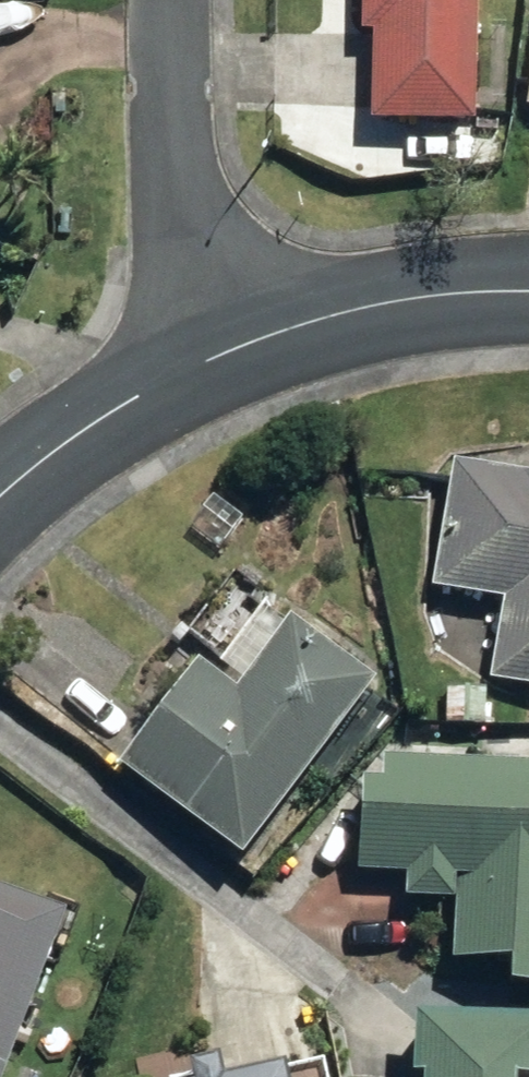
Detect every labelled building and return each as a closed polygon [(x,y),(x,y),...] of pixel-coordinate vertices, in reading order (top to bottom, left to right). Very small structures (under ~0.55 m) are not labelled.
[(469,131),(472,0),(359,0),(358,38),(369,38),(366,129),(469,131)] [(528,687),(528,474),(440,459),(420,585),(498,598),(483,680),(528,687)] [(106,764),(225,856),(360,679),(278,618),(223,690),(184,660),(106,764)] [(436,687),(436,723),(475,723),(475,688),(436,687)] [(528,989),(528,763),(368,754),(368,780),(351,779),(345,871),(396,874),(394,898),(441,900),(441,878),(446,878),(442,958),(490,961),(488,987),(528,989)] [(50,911),(0,891),(0,1041),(50,911)] [(400,1013),(396,1075),(404,1076),(528,1076),(528,1018),(400,1013)] [(195,1058),(172,1063),(175,1076),(200,1076),(195,1058)] [(268,1066),(215,1076),(270,1076),(268,1066)]
